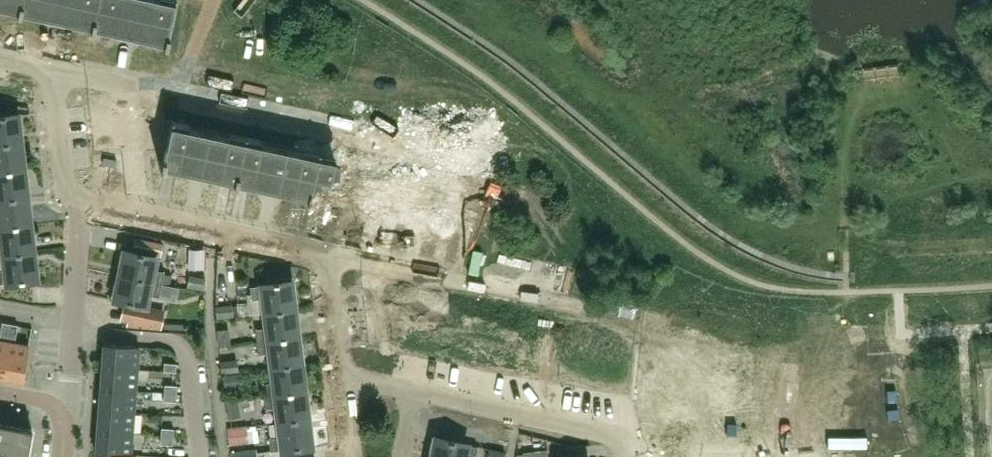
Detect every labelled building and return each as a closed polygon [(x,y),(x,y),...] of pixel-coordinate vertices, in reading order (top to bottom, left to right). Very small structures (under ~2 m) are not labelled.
[(115,142),(173,154),(173,143),(149,141),(159,0),(125,0),(115,142)] [(232,29),(233,36),(249,156),(226,154),(227,147),(200,145),(199,160),(286,179),(264,6),(250,0),(171,0),(232,29)] [(21,143),(18,115),(0,117),(0,145),(21,143)] [(24,170),(21,143),(0,145),(0,173),(24,170)] [(27,197),(24,170),(0,173),(0,201),(27,197)] [(30,225),(27,197),(0,201),(0,228),(30,225)] [(34,252),(30,225),(0,228),(0,242),(3,242),(4,255),(34,252)] [(122,251),(119,267),(123,267),(121,276),(162,284),(169,286),(171,275),(162,273),(162,270),(154,269),(156,259),(157,259),(157,258),(122,251)] [(4,255),(6,270),(0,271),(0,284),(7,283),(37,280),(34,252),(4,255)] [(115,283),(112,299),(125,302),(121,320),(129,322),(128,327),(160,328),(163,313),(146,310),(147,306),(147,305),(145,305),(148,294),(159,297),(162,284),(121,276),(119,284),(115,283)] [(263,299),(265,313),(294,310),(291,282),(250,287),(252,300),(263,299)] [(233,306),(216,308),(217,318),(234,316),(233,306)] [(298,337),(294,310),(265,313),(267,327),(255,328),(257,342),(298,337)] [(1,377),(10,324),(3,322),(0,336),(0,377),(1,377)] [(10,324),(1,377),(23,381),(29,346),(15,343),(18,325),(10,324)] [(226,329),(217,331),(219,346),(229,345),(226,329)] [(270,354),(272,368),(301,364),(298,337),(257,342),(259,356),(270,354)] [(138,370),(140,346),(104,343),(102,367),(138,370)] [(221,363),(222,373),(238,371),(237,361),(221,363)] [(176,372),(177,364),(165,363),(164,371),(176,372)] [(305,392),(301,364),(272,368),(274,382),(262,383),(264,397),(305,392)] [(138,370),(102,367),(100,389),(136,391),(138,370)] [(223,376),(224,386),(241,383),(239,373),(223,376)] [(165,393),(177,394),(178,386),(165,385),(165,393)] [(100,389),(99,410),(135,413),(136,391),(100,389)] [(277,409),(279,423),(308,419),(305,392),(264,397),(265,410),(277,409)] [(165,393),(164,400),(176,401),(177,394),(165,393)] [(236,401),(226,402),(228,418),(238,417),(236,401)] [(97,431),(133,434),(135,413),(99,410),(97,431)] [(312,447),(308,419),(279,423),(281,437),(269,439),(271,452),(312,447)] [(31,437),(32,429),(0,423),(0,456),(27,456),(31,437)] [(228,428),(230,444),(246,442),(244,426),(228,428)] [(161,436),(174,437),(174,429),(162,428),(161,436)] [(97,431),(96,452),(136,456),(136,455),(131,454),(133,434),(97,431)] [(174,437),(161,436),(161,444),(173,444),(174,437)] [(429,453),(433,454),(432,456),(464,456),(471,456),(476,456),(478,447),(463,443),(432,437),(429,453)] [(231,456),(258,456),(257,449),(231,452),(231,456)]
